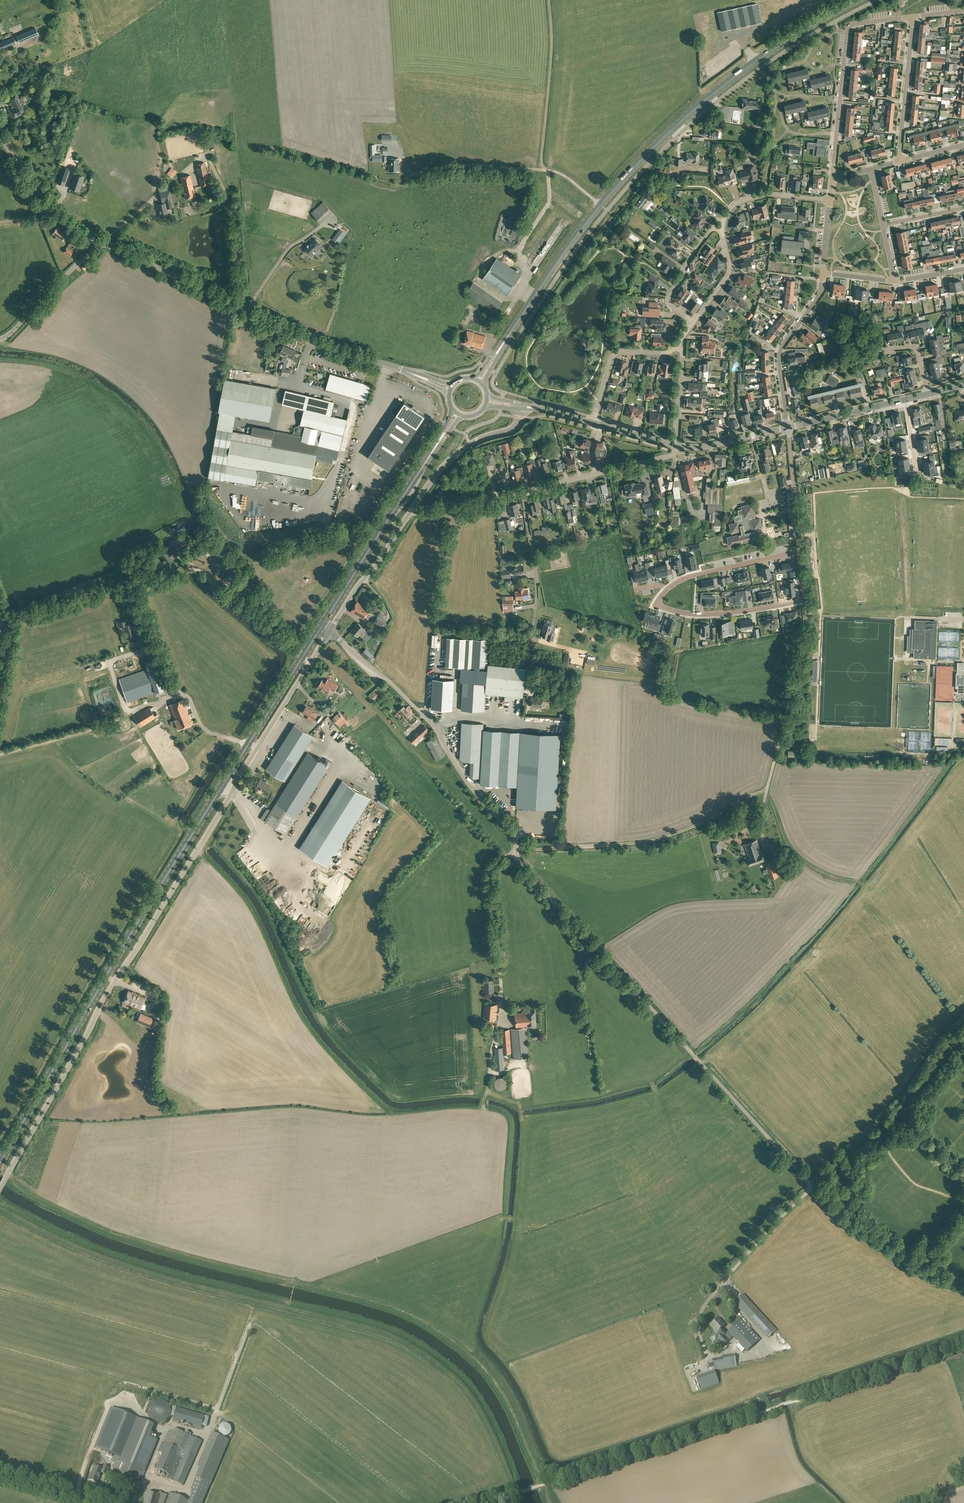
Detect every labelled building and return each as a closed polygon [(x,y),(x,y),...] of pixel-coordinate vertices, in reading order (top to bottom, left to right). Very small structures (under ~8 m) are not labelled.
[(757,3),(717,12),(722,31),(761,23),(757,3)] [(928,24),(928,21),(924,21),(924,24),(920,23),(920,30),(926,31),(927,24),(928,24)] [(901,38),(902,31),(898,30),(898,28),(895,27),(894,30),(896,30),(895,33),(892,33),(892,37),(901,38)] [(36,28),(16,36),(19,43),(38,34),(36,28)] [(855,31),(854,38),(861,39),(862,33),(866,34),(866,30),(862,30),(862,32),(855,31)] [(14,37),(0,43),(0,46),(1,49),(16,43),(14,37)] [(927,45),(924,44),(918,44),(917,51),(921,51),(920,54),(926,55),(927,54),(928,45),(931,45),(927,44),(927,45)] [(900,51),(893,51),(890,50),(889,60),(897,61),(897,58),(899,58),(900,51)] [(926,69),(927,59),(927,58),(921,58),(921,61),(917,60),(917,67),(923,68),(926,69)] [(858,75),(858,71),(862,72),(862,70),(865,70),(875,72),(876,67),(866,66),(865,69),(862,69),(862,68),(855,68),(855,69),(851,69),(851,75),(858,75)] [(923,72),(923,68),(917,67),(916,74),(922,75),(929,75),(930,72),(923,72)] [(801,69),(803,78),(810,76),(808,68),(801,69)] [(796,79),(803,78),(801,69),(794,71),(796,79)] [(793,80),(796,79),(794,71),(787,73),(789,82),(793,81),(793,80)] [(826,84),(833,83),(831,74),(824,76),(826,84)] [(858,76),(858,75),(851,75),(850,82),(857,83),(857,80),(864,80),(866,80),(866,78),(865,78),(865,77),(861,76),(861,77),(858,76)] [(819,86),(826,84),(824,76),(817,77),(819,86)] [(812,87),(819,86),(817,77),(810,79),(812,87)] [(22,89),(30,84),(28,79),(19,83),(22,89)] [(857,84),(857,83),(850,82),(849,89),(856,90),(857,86),(860,86),(860,84),(857,84)] [(894,95),(895,88),(889,88),(888,94),(888,95),(887,94),(886,97),(890,97),(890,95),(894,95)] [(19,116),(22,114),(22,113),(26,111),(16,92),(9,96),(13,105),(13,108),(10,110),(14,117),(18,115),(19,116)] [(742,98),(741,108),(755,109),(755,110),(760,110),(760,106),(757,105),(758,101),(752,101),(752,100),(750,100),(750,99),(742,98)] [(800,110),(807,108),(805,100),(798,101),(800,110)] [(793,112),(800,110),(798,101),(791,103),(793,112)] [(786,113),(793,112),(791,103),(784,105),(786,113)] [(823,117),(830,115),(828,106),(821,108),(823,117)] [(858,110),(858,106),(854,106),(854,108),(847,107),(847,114),(854,115),(854,109),(858,110)] [(817,118),(823,117),(821,108),(814,110),(817,118)] [(917,113),(917,109),(911,109),(911,116),(917,116),(920,117),(923,117),(924,114),(917,113)] [(810,120),(817,118),(814,110),(808,111),(810,120)] [(892,130),(892,123),(886,123),(883,122),(880,122),(879,125),(882,126),(886,126),(885,130),(892,130)] [(950,125),(953,136),(958,135),(957,130),(960,129),(959,123),(950,125)] [(950,125),(942,127),(944,133),(947,133),(948,138),(953,136),(950,125)] [(942,127),(934,129),(937,140),(942,139),(941,134),(944,133),(942,127)] [(937,140),(934,129),(926,131),(927,138),(930,137),(932,142),(937,140)] [(718,139),(718,131),(705,130),(702,131),(702,134),(704,135),(709,136),(709,138),(718,139)] [(926,131),(917,133),(920,145),(925,143),(924,138),(927,138),(926,131)] [(920,145),(917,133),(909,135),(910,142),(914,141),(915,146),(920,145)] [(816,155),(825,156),(826,147),(824,147),(824,143),(807,141),(807,147),(817,148),(816,155)] [(786,147),(786,154),(789,154),(789,152),(793,153),(793,154),(800,155),(801,148),(796,147),(797,146),(789,145),(789,147),(786,147)] [(884,146),(877,148),(879,156),(886,154),(884,146)] [(872,157),(879,156),(877,148),(870,149),(872,157)] [(854,154),(856,162),(863,160),(861,152),(854,154)] [(697,163),(698,153),(693,153),(687,153),(686,162),(693,162),(693,163),(697,163)] [(856,162),(854,154),(847,155),(849,163),(856,162)] [(953,164),(951,158),(951,157),(948,158),(944,159),(946,166),(951,164),(952,168),(955,167),(955,163),(953,164)] [(399,164),(399,158),(389,158),(389,164),(389,171),(399,171),(399,164)] [(941,160),(942,160),(938,161),(939,168),(940,167),(945,166),(945,169),(946,173),(948,172),(946,166),(944,159),(941,160)] [(939,168),(938,161),(937,161),(935,161),(935,162),(931,163),(932,169),(938,168),(938,171),(939,175),(941,174),(940,170),(940,167),(939,168)] [(209,184),(205,162),(196,164),(201,186),(209,184)] [(919,166),(921,172),(926,171),(927,174),(930,173),(929,170),(927,170),(926,164),(919,166)] [(757,178),(754,166),(746,168),(747,171),(740,172),(741,179),(748,178),(749,180),(757,178)] [(921,172),(919,166),(912,167),(914,174),(919,172),(920,176),(919,176),(920,179),(922,179),(922,175),(921,172)] [(69,169),(63,167),(57,184),(64,186),(69,169)] [(915,177),(914,174),(912,167),(905,169),(907,176),(912,174),(913,177),(913,181),(916,181),(915,177)] [(177,172),(172,168),(167,175),(172,179),(177,172)] [(733,173),(732,169),(726,170),(727,175),(719,177),(720,180),(718,181),(717,182),(717,183),(717,184),(717,185),(718,185),(719,186),(721,185),(721,186),(730,184),(730,185),(737,183),(734,173),(733,173)] [(821,173),(821,170),(814,169),(813,175),(813,181),(822,182),(822,181),(823,180),(824,178),(823,177),(823,176),(817,175),(817,173),(821,173)] [(787,180),(788,174),(784,174),(784,177),(777,176),(776,186),(783,187),(784,180),(787,180)] [(890,174),(881,176),(882,178),(882,181),(883,181),(883,182),(891,180),(890,174)] [(83,177),(75,175),(70,187),(79,190),(83,177)] [(185,198),(195,196),(190,175),(180,177),(185,198)] [(799,189),(800,180),(796,180),(797,177),(790,176),(789,184),(792,184),(792,188),(799,189)] [(883,183),(883,186),(884,186),(884,188),(893,186),(891,180),(883,182),(883,183)] [(822,183),(822,182),(813,181),(812,184),(810,184),(809,192),(818,193),(819,188),(822,189),(822,187),(823,186),(823,184),(822,183)] [(953,189),(955,198),(963,196),(961,188),(962,188),(962,185),(960,185),(960,184),(958,185),(959,188),(956,189),(953,189)] [(926,196),(926,199),(927,204),(935,203),(935,202),(934,197),(930,198),(929,195),(928,187),(925,187),(924,188),(924,190),(923,190),(923,192),(925,192),(925,193),(926,193),(927,196),(926,196)] [(159,218),(169,216),(167,208),(174,207),(170,189),(159,192),(162,203),(164,202),(164,203),(156,204),(159,218)] [(948,200),(955,198),(953,189),(948,191),(946,191),(947,194),(948,200)] [(920,206),(919,200),(915,201),(914,198),(913,198),(912,192),(911,192),(910,192),(910,193),(908,193),(909,196),(910,195),(910,196),(912,196),(912,199),(911,199),(912,202),(913,207),(920,206)] [(903,200),(904,204),(905,209),(913,207),(912,202),(911,199),(912,199),(912,196),(910,196),(910,195),(909,196),(908,193),(907,193),(908,196),(909,199),(903,200)] [(647,197),(644,194),(636,205),(639,208),(647,197)] [(713,211),(717,205),(707,197),(702,204),(703,204),(700,208),(705,211),(707,208),(709,208),(713,211)] [(696,208),(699,203),(694,199),(691,204),(696,208)] [(321,223),(333,212),(323,202),(311,213),(321,223)] [(768,215),(765,205),(758,207),(759,209),(757,210),(756,209),(753,210),(754,217),(761,216),(761,217),(768,215)] [(787,218),(788,207),(782,206),(781,213),(778,212),(777,217),(787,218)] [(788,207),(787,218),(797,219),(797,214),(794,214),(795,207),(788,207)] [(803,208),(802,215),(799,214),(798,219),(808,221),(809,209),(803,208)] [(700,229),(704,223),(703,222),(706,217),(697,210),(693,216),(696,219),(692,224),(700,229)] [(750,220),(747,211),(744,212),(745,217),(742,218),(742,219),(737,216),(732,226),(738,230),(744,220),(746,220),(750,220)] [(952,224),(952,227),(959,225),(959,224),(961,223),(961,220),(958,220),(957,217),(950,218),(952,224)] [(932,229),(938,227),(937,221),(930,222),(931,226),(928,227),(929,230),(932,230),(932,229)] [(681,237),(687,242),(688,242),(691,239),(692,240),(697,234),(686,226),(683,231),(684,232),(681,237)] [(63,240),(67,234),(57,227),(53,234),(63,240)] [(346,233),(340,229),(335,235),(341,240),(346,233)] [(736,245),(747,242),(746,238),(752,237),(750,230),(741,233),(741,236),(734,238),(736,245)] [(808,250),(810,232),(800,230),(799,238),(797,238),(797,241),(794,240),(794,236),(784,235),(783,239),(781,252),(803,254),(803,250),(808,250)] [(898,238),(906,237),(905,230),(896,232),(898,238)] [(73,237),(68,245),(73,248),(72,248),(73,248),(74,249),(76,251),(81,242),(73,237)] [(315,238),(304,248),(311,256),(313,254),(314,255),(312,258),(314,260),(315,259),(318,262),(317,264),(324,257),(318,251),(317,253),(316,251),(322,246),(315,238)] [(675,242),(670,239),(666,245),(671,249),(668,252),(676,257),(677,257),(677,258),(678,258),(679,257),(680,257),(680,256),(680,255),(680,254),(680,253),(679,253),(681,250),(680,249),(682,246),(676,241),(675,242)] [(653,250),(656,246),(650,241),(647,245),(653,250)] [(738,252),(737,252),(738,254),(738,255),(739,258),(750,255),(749,252),(753,251),(751,244),(745,245),(741,246),(741,249),(737,251),(738,252)] [(67,247),(64,252),(70,256),(73,251),(74,249),(73,248),(72,248),(73,248),(68,245),(67,247)] [(708,245),(701,254),(706,257),(703,261),(708,264),(711,259),(714,256),(711,254),(714,250),(708,245)] [(921,253),(929,252),(929,251),(928,249),(930,249),(929,245),(920,246),(921,253)] [(941,262),(940,256),(939,250),(937,250),(933,251),(932,252),(933,258),(934,263),(941,262)] [(948,255),(949,260),(956,259),(956,257),(958,256),(957,251),(955,252),(954,250),(947,251),(947,252),(947,255),(948,255)] [(933,258),(932,252),(930,252),(930,251),(929,251),(929,252),(930,258),(925,259),(926,264),(934,263),(933,258)] [(902,262),(911,260),(909,254),(901,256),(902,262)] [(671,269),(675,263),(663,255),(659,261),(663,264),(660,268),(667,273),(670,268),(671,269)] [(724,262),(717,257),(714,261),(714,260),(710,265),(711,266),(706,273),(713,278),(718,271),(722,266),(721,266),(724,262)] [(753,270),(751,264),(754,263),(753,257),(745,259),(746,262),(741,263),(742,270),(746,269),(747,272),(753,270)] [(508,294),(521,276),(496,259),(484,277),(508,294)] [(911,260),(902,262),(904,268),(912,266),(911,260)] [(657,284),(658,279),(649,273),(647,276),(653,281),(653,283),(648,283),(648,288),(646,288),(645,294),(656,295),(657,284)] [(699,284),(703,279),(695,273),(691,278),(699,284)] [(739,275),(735,282),(744,287),(746,284),(750,287),(754,280),(747,276),(745,274),(743,278),(739,275)] [(794,287),(795,280),(788,279),(788,278),(784,278),(784,281),(788,281),(787,286),(794,287)] [(495,313),(502,303),(473,283),(466,293),(495,313)] [(733,286),(728,292),(737,299),(739,296),(742,298),(745,294),(742,291),(741,292),(733,286)] [(689,292),(683,287),(675,298),(682,303),(686,297),(688,299),(693,293),(690,291),(689,292)] [(694,311),(699,303),(697,301),(698,300),(696,299),(698,296),(694,293),(689,300),(692,302),(688,307),(694,311)] [(724,297),(720,303),(725,307),(729,310),(731,307),(734,309),(738,303),(732,299),(729,297),(727,299),(724,297)] [(658,307),(658,302),(649,302),(648,303),(648,307),(643,307),(643,315),(659,316),(660,308),(658,307)] [(721,312),(716,308),(713,313),(721,319),(723,317),(724,318),(728,313),(723,309),(721,312)] [(784,325),(789,319),(783,314),(778,320),(784,325)] [(772,324),(774,322),(766,315),(764,318),(768,321),(772,324)] [(709,331),(711,329),(713,330),(716,325),(720,328),(723,324),(712,316),(710,320),(709,319),(705,324),(706,326),(704,329),(708,331),(709,331)] [(645,326),(645,318),(638,317),(638,320),(641,321),(641,325),(639,325),(639,324),(637,324),(635,325),(635,327),(630,327),(629,334),(634,334),(633,339),(638,339),(638,338),(641,338),(641,328),(643,328),(643,326),(645,326)] [(812,321),(809,324),(810,325),(809,326),(816,330),(820,334),(824,328),(828,323),(825,321),(822,318),(820,322),(816,319),(815,318),(813,321),(812,321)] [(663,323),(663,320),(651,319),(650,325),(655,326),(655,330),(665,331),(666,323),(663,323)] [(780,330),(784,325),(778,320),(775,324),(773,322),(772,324),(773,325),(774,326),(780,330)] [(925,336),(923,328),(926,328),(925,322),(919,323),(920,329),(916,330),(918,338),(925,336)] [(907,332),(910,332),(911,339),(918,338),(916,330),(915,323),(911,324),(911,325),(905,326),(907,332)] [(776,336),(780,330),(774,326),(773,325),(769,330),(776,336)] [(903,339),(901,332),(904,331),(903,325),(897,326),(898,332),(894,333),(896,341),(903,339)] [(896,341),(894,333),(891,334),(889,328),(883,329),(885,336),(888,335),(889,343),(896,341)] [(771,341),(776,336),(769,330),(766,333),(767,334),(767,335),(764,333),(762,336),(765,338),(766,337),(771,341)] [(482,349),(485,336),(474,333),(474,332),(468,331),(464,344),(482,349)] [(817,337),(809,331),(806,334),(803,332),(802,334),(801,333),(799,336),(800,337),(799,338),(808,345),(811,341),(813,343),(817,337)] [(664,345),(665,337),(658,337),(659,333),(651,333),(651,343),(653,343),(653,345),(657,345),(658,346),(660,346),(661,345),(664,345)] [(936,336),(937,339),(929,341),(931,347),(942,345),(945,344),(944,340),(950,339),(949,335),(943,337),(942,335),(936,336)] [(284,362),(290,347),(283,345),(280,353),(279,352),(277,355),(280,357),(281,353),(285,355),(284,358),(283,357),(281,361),(284,362)] [(933,354),(941,352),(942,355),(947,354),(946,348),(943,348),(942,345),(931,347),(931,349),(931,350),(931,353),(932,353),(933,354)] [(296,350),(290,347),(284,362),(282,368),(281,376),(289,377),(290,372),(290,369),(285,369),(286,363),(288,359),(287,359),(288,356),(293,358),(293,357),(296,350)] [(795,356),(795,352),(789,353),(789,357),(788,357),(789,364),(798,363),(797,360),(799,360),(799,361),(806,360),(805,355),(797,356),(795,356)] [(903,358),(902,355),(896,356),(897,362),(903,361),(904,365),(912,363),(910,356),(903,358)] [(954,358),(957,372),(958,372),(959,373),(961,373),(961,372),(963,371),(963,368),(963,362),(962,362),(961,356),(954,358)] [(931,370),(939,368),(938,364),(944,363),(942,357),(937,358),(938,361),(930,363),(931,370)] [(626,377),(628,369),(625,368),(627,362),(620,360),(617,370),(621,372),(620,375),(626,377)] [(699,363),(699,370),(704,370),(707,371),(708,371),(711,371),(712,364),(712,361),(706,360),(703,360),(703,363),(699,363)] [(642,362),(638,361),(637,361),(635,366),(632,365),(630,374),(635,375),(636,371),(641,373),(644,363),(642,362)] [(655,372),(657,363),(649,362),(648,369),(645,368),(644,374),(650,375),(650,371),(655,372)] [(669,372),(671,364),(663,363),(663,365),(659,364),(657,377),(660,377),(661,376),(661,375),(669,377),(669,375),(670,375),(670,373),(669,372)] [(886,375),(884,367),(876,370),(878,377),(886,375)] [(904,378),(915,376),(913,369),(906,371),(905,367),(899,369),(900,375),(903,374),(904,378)] [(939,368),(931,370),(932,371),(931,372),(930,372),(931,376),(932,376),(933,376),(933,377),(941,375),(941,378),(947,377),(946,371),(944,371),(943,367),(939,368)] [(695,370),(694,377),(698,377),(700,377),(700,380),(706,381),(707,378),(707,371),(704,370),(699,370),(695,370)] [(358,382),(330,374),(326,389),(367,400),(371,385),(363,383),(364,381),(359,380),(358,382)] [(831,374),(826,382),(828,383),(828,384),(831,386),(831,385),(835,388),(840,379),(831,374)] [(915,376),(904,378),(904,382),(902,382),(904,388),(910,387),(909,384),(917,382),(915,376)] [(271,417),(276,388),(225,379),(219,412),(221,412),(209,477),(256,485),(257,479),(272,481),(271,484),(287,487),(288,484),(310,488),(311,485),(316,455),(337,460),(339,450),(347,419),(331,416),(333,408),(334,404),(334,402),(286,390),(282,404),(304,409),(301,424),(299,424),(298,426),(297,426),(296,427),(295,427),(295,428),(294,428),(294,429),(294,430),(295,431),(293,432),(293,434),(274,431),(273,437),(271,436),(271,434),(263,432),(263,436),(233,431),(236,415),(266,420),(271,417)] [(881,386),(880,382),(876,383),(877,387),(871,388),(873,395),(883,393),(881,386)] [(687,386),(687,388),(688,389),(688,390),(689,390),(689,391),(692,391),(693,390),(702,390),(706,391),(706,387),(706,384),(702,384),(702,383),(689,383),(689,385),(687,386)] [(860,386),(810,398),(812,407),(819,405),(818,403),(825,402),(825,404),(832,402),(832,401),(837,399),(838,401),(845,399),(844,397),(851,395),(851,397),(862,395),(860,386)] [(771,388),(764,389),(765,393),(761,393),(762,396),(765,396),(765,395),(772,394),(771,388)] [(802,395),(800,390),(798,390),(794,391),(795,397),(798,397),(798,398),(800,398),(800,396),(802,395)] [(797,405),(796,399),(792,400),(793,406),(792,406),(794,414),(796,413),(796,414),(801,413),(799,407),(800,407),(800,405),(799,405),(799,404),(797,405)] [(413,407),(404,402),(368,456),(390,470),(420,424),(425,416),(413,407)] [(621,405),(612,403),(612,404),(608,403),(606,410),(611,411),(611,410),(616,412),(617,410),(620,411),(621,405)] [(936,429),(941,428),(940,421),(941,421),(940,418),(941,418),(940,412),(942,411),(940,403),(933,405),(935,413),(936,419),(935,419),(936,422),(935,422),(936,429)] [(963,417),(963,403),(962,404),(963,410),(955,412),(957,419),(963,417)] [(637,409),(637,408),(629,405),(629,408),(627,408),(626,413),(627,413),(626,416),(634,418),(635,416),(641,417),(643,411),(637,409)] [(767,406),(768,411),(767,411),(767,413),(766,413),(768,419),(775,417),(774,414),(776,413),(775,407),(770,408),(770,405),(767,405),(767,406)] [(922,415),(921,412),(922,411),(921,408),(920,408),(911,410),(913,417),(913,418),(914,425),(919,424),(919,425),(924,424),(922,415)] [(761,414),(760,409),(756,410),(757,415),(754,416),(755,422),(763,421),(761,414)] [(894,420),(888,421),(888,422),(889,427),(894,426),(902,424),(899,412),(896,413),(896,412),(893,413),(893,414),(892,414),(893,416),(894,420)] [(662,423),(663,413),(651,413),(650,423),(662,423)] [(738,424),(737,418),(735,413),(729,414),(729,416),(727,417),(728,421),(730,421),(732,428),(739,426),(738,426),(740,425),(739,423),(738,424)] [(751,420),(749,413),(743,414),(743,413),(740,414),(741,419),(742,419),(744,425),(751,424),(750,420),(751,420)] [(717,432),(716,425),(719,425),(717,418),(712,420),(712,423),(708,424),(705,425),(706,430),(709,429),(710,433),(717,432)] [(701,429),(700,425),(691,427),(692,432),(694,431),(695,437),(703,435),(702,429),(701,429)] [(876,427),(875,425),(870,426),(870,429),(867,430),(869,438),(873,437),(874,439),(875,439),(876,439),(877,438),(877,437),(877,436),(884,435),(884,437),(887,437),(886,429),(882,430),(881,426),(876,427)] [(920,433),(931,431),(930,425),(919,427),(920,433)] [(846,426),(842,427),(841,426),(839,427),(838,428),(842,441),(849,440),(846,426)] [(862,437),(860,428),(853,430),(856,439),(857,439),(859,446),(864,445),(862,437)] [(833,433),(832,429),(824,431),(827,440),(831,439),(832,444),(839,443),(837,437),(836,432),(833,433)] [(812,448),(819,446),(822,445),(822,443),(823,442),(820,432),(811,434),(812,438),(810,441),(812,448)] [(923,438),(917,439),(918,445),(929,443),(928,438),(930,438),(929,434),(923,435),(923,438)] [(807,440),(806,435),(800,437),(796,438),(797,442),(801,441),(802,447),(802,450),(805,450),(806,453),(807,456),(811,454),(811,452),(810,448),(808,448),(808,446),(809,445),(808,442),(810,442),(809,439),(807,440)] [(589,440),(589,439),(587,438),(586,439),(584,438),(583,441),(582,441),(580,447),(585,448),(586,447),(589,447),(588,450),(592,450),(594,443),(591,442),(591,440),(589,440)] [(777,454),(786,452),(783,441),(775,443),(776,447),(772,448),(774,454),(777,453),(777,454)] [(949,442),(950,450),(962,449),(961,447),(956,447),(955,441),(951,441),(951,442),(949,442)] [(504,454),(510,453),(508,442),(502,444),(504,454)] [(592,450),(607,451),(607,450),(607,449),(606,449),(606,448),(606,447),(605,446),(604,445),(603,445),(602,444),(602,442),(600,442),(600,443),(598,442),(597,443),(594,443),(592,450)] [(929,443),(918,445),(919,450),(925,450),(926,453),(932,452),(931,448),(930,448),(929,443)] [(768,450),(768,447),(760,449),(763,460),(764,463),(760,463),(763,473),(770,471),(768,462),(767,462),(767,460),(769,459),(768,455),(772,454),(771,450),(768,450)] [(592,450),(588,450),(584,449),(585,454),(582,454),(583,462),(586,461),(586,462),(588,462),(588,460),(591,460),(590,459),(594,458),(592,450)] [(552,450),(549,451),(550,454),(553,466),(554,465),(555,470),(556,470),(558,469),(559,470),(561,469),(562,468),(561,463),(560,460),(557,461),(555,453),(553,453),(552,450)] [(573,451),(573,450),(567,451),(568,456),(565,457),(566,461),(568,461),(569,465),(571,464),(571,466),(574,465),(573,464),(576,463),(575,462),(579,461),(577,453),(576,450),(573,451)] [(607,451),(592,450),(594,458),(597,457),(597,458),(599,458),(600,459),(602,458),(602,457),(603,456),(604,456),(604,455),(605,455),(605,454),(606,454),(606,453),(606,452),(607,452),(607,451)] [(493,454),(485,456),(487,466),(495,464),(493,454)] [(725,465),(726,454),(715,454),(715,459),(716,459),(715,462),(718,462),(718,465),(725,465)] [(745,455),(745,456),(744,455),(742,455),(741,456),(741,457),(743,467),(749,465),(751,472),(747,473),(748,476),(755,475),(755,471),(753,465),(754,464),(753,461),(754,461),(753,458),(750,459),(749,455),(745,456),(745,455)] [(930,461),(924,462),(924,468),(937,466),(935,466),(934,455),(929,455),(930,461)] [(542,463),(541,458),(535,459),(536,465),(540,465),(542,473),(549,471),(547,461),(542,463)] [(527,477),(535,475),(533,468),(536,467),(534,459),(527,461),(528,464),(524,465),(527,477)] [(712,466),(710,459),(695,462),(695,463),(695,465),(694,465),(694,462),(681,465),(680,465),(680,466),(686,492),(695,490),(692,476),(699,475),(700,476),(703,475),(702,471),(710,469),(710,467),(712,466)] [(937,466),(924,468),(925,473),(931,472),(932,476),(938,475),(937,466)] [(513,481),(521,479),(520,474),(523,474),(522,467),(515,469),(514,470),(511,471),(513,481)] [(728,474),(728,469),(725,469),(720,469),(720,477),(720,480),(724,481),(724,478),(725,473),(728,474)] [(497,475),(498,476),(497,477),(497,479),(499,480),(500,485),(510,483),(507,470),(502,471),(502,473),(497,475)] [(781,487),(788,486),(785,474),(779,475),(781,487)] [(663,482),(661,476),(655,477),(656,481),(654,482),(655,486),(656,485),(658,491),(659,491),(659,492),(664,491),(663,490),(665,489),(664,486),(665,486),(665,487),(671,488),(672,481),(666,480),(666,482),(663,482)] [(710,486),(711,477),(707,477),(707,478),(706,492),(704,492),(703,498),(705,498),(705,503),(708,504),(708,511),(710,511),(709,521),(714,522),(714,525),(715,525),(714,531),(721,531),(722,525),(723,504),(724,487),(710,486)] [(675,501),(681,500),(679,479),(678,479),(674,480),(673,487),(675,501)] [(627,489),(622,490),(623,495),(627,494),(627,495),(635,493),(636,493),(636,492),(641,491),(642,494),(642,495),(649,493),(648,493),(647,493),(647,491),(648,491),(646,484),(640,485),(640,483),(634,484),(634,482),(633,482),(630,483),(629,483),(625,484),(627,489)] [(598,486),(601,502),(606,501),(604,492),(609,491),(610,495),(613,494),(611,486),(607,487),(607,484),(606,483),(601,484),(601,485),(598,486)] [(590,502),(597,500),(595,490),(590,492),(589,488),(582,489),(585,501),(589,500),(590,502)] [(445,494),(440,491),(439,490),(436,495),(437,495),(442,499),(445,494)] [(577,504),(576,499),(579,498),(577,491),(570,492),(572,500),(573,504),(569,504),(572,522),(575,522),(574,517),(576,516),(576,515),(575,509),(574,509),(573,505),(577,504)] [(572,522),(569,504),(567,505),(566,501),(564,494),(556,495),(558,503),(562,502),(563,508),(566,508),(569,523),(572,522)] [(551,503),(550,497),(543,498),(545,507),(549,506),(550,511),(556,510),(554,502),(551,503)] [(532,504),(528,505),(530,514),(536,513),(540,512),(539,509),(540,509),(538,499),(531,500),(532,504)] [(652,503),(644,505),(646,512),(653,511),(652,503)] [(755,519),(754,515),(755,515),(753,503),(741,506),(742,509),(738,510),(739,514),(737,516),(736,516),(735,518),(735,519),(735,521),(736,520),(737,522),(729,524),(731,532),(732,535),(726,536),(728,545),(737,543),(752,540),(751,537),(753,537),(754,539),(760,538),(758,530),(756,530),(756,528),(762,527),(760,518),(755,519)] [(511,516),(520,514),(518,508),(519,508),(518,504),(508,506),(511,516)] [(515,530),(521,529),(520,519),(513,520),(515,530)] [(215,545),(208,542),(201,554),(204,555),(205,552),(210,555),(211,553),(222,558),(226,551),(215,545)] [(178,554),(171,544),(167,547),(171,552),(168,554),(166,552),(161,556),(164,560),(163,561),(164,563),(165,563),(166,563),(167,565),(173,560),(170,557),(172,556),(173,556),(174,557),(178,554)] [(694,554),(686,556),(689,568),(696,566),(694,554)] [(682,570),(679,559),(675,560),(675,557),(669,558),(671,565),(674,564),(675,572),(682,570)] [(660,564),(663,575),(664,576),(668,575),(668,574),(669,574),(668,569),(671,568),(669,559),(666,560),(666,563),(660,564)] [(662,576),(663,575),(660,564),(654,566),(653,561),(649,561),(652,576),(656,575),(656,577),(658,576),(658,578),(662,577),(662,576)] [(640,570),(642,581),(649,579),(648,577),(652,576),(649,562),(644,563),(646,569),(640,570)] [(642,581),(640,570),(640,571),(638,564),(635,565),(636,571),(634,572),(634,575),(631,576),(632,582),(636,581),(636,582),(642,581)] [(516,567),(516,565),(513,566),(514,575),(525,573),(524,566),(516,567)] [(769,566),(762,568),(764,578),(768,577),(769,580),(775,578),(775,572),(770,573),(769,566)] [(230,586),(234,582),(236,578),(228,572),(226,575),(222,579),(230,586)] [(747,572),(735,574),(737,582),(744,581),(745,584),(750,582),(747,572)] [(245,584),(249,578),(247,576),(245,574),(241,579),(243,580),(242,581),(245,584)] [(714,579),(702,582),(704,589),(715,587),(714,579)] [(787,587),(786,587),(787,592),(787,595),(795,594),(795,589),(795,587),(794,582),(793,582),(793,579),(787,580),(787,582),(786,582),(787,587)] [(515,591),(516,599),(521,599),(521,600),(523,599),(523,598),(525,598),(525,599),(527,598),(528,598),(529,597),(528,590),(524,590),(524,587),(518,588),(519,591),(515,591)] [(736,596),(732,596),(734,604),(741,604),(741,602),(744,601),(747,601),(746,590),(735,592),(736,596)] [(773,591),(759,593),(760,601),(774,598),(773,591)] [(123,605),(130,602),(127,594),(120,597),(123,605)] [(701,594),(700,598),(703,599),(703,605),(715,606),(716,598),(709,598),(709,595),(701,594)] [(510,599),(507,599),(503,599),(503,606),(503,612),(509,612),(509,611),(513,611),(513,606),(513,599),(510,599)] [(364,619),(370,610),(363,605),(357,601),(351,611),(358,616),(364,619)] [(795,610),(784,613),(785,619),(782,619),(783,625),(786,624),(786,621),(797,619),(797,617),(797,616),(796,612),(795,610)] [(646,612),(644,621),(649,622),(647,627),(658,631),(660,624),(657,623),(660,616),(654,615),(655,614),(654,614),(654,615),(652,614),(652,613),(651,613),(651,614),(646,612)] [(770,616),(763,617),(765,625),(772,624),(772,628),(779,627),(777,618),(774,619),(774,617),(771,617),(770,616)] [(377,618),(371,626),(378,631),(384,623),(377,618)] [(552,625),(551,625),(552,620),(547,619),(546,623),(545,623),(544,626),(542,626),(541,630),(543,631),(544,631),(542,637),(547,639),(546,640),(553,642),(555,633),(554,633),(556,627),(552,626),(552,625)] [(664,625),(661,633),(666,634),(667,631),(672,632),(676,621),(669,619),(667,626),(664,625)] [(753,627),(752,619),(740,621),(741,629),(753,627)] [(127,624),(126,620),(118,622),(120,627),(124,626),(127,637),(135,635),(131,623),(127,624)] [(910,629),(910,635),(912,635),(911,648),(913,648),(914,648),(914,652),(914,658),(936,658),(937,629),(937,622),(937,621),(915,620),(915,628),(912,628),(912,629),(910,629)] [(730,622),(720,623),(721,634),(735,633),(734,625),(731,625),(730,622)] [(363,638),(367,634),(363,631),(365,629),(358,623),(351,631),(358,637),(360,635),(361,636),(360,636),(363,638)] [(709,624),(702,624),(702,635),(711,635),(711,639),(715,638),(715,627),(711,627),(709,627),(709,624)] [(961,629),(938,629),(937,658),(960,659),(961,629)] [(486,663),(488,663),(489,639),(481,639),(447,637),(445,666),(471,668),(481,668),(486,668),(486,663)] [(369,660),(371,659),(374,656),(366,648),(363,651),(362,653),(369,660)] [(570,670),(571,664),(569,663),(570,655),(565,654),(563,663),(562,669),(567,670),(570,670)] [(957,662),(957,673),(956,673),(956,687),(957,687),(957,693),(963,693),(963,677),(963,662),(957,662)] [(488,664),(488,663),(486,663),(486,668),(487,668),(486,683),(486,694),(517,697),(523,697),(527,668),(488,664)] [(147,669),(119,678),(127,703),(155,692),(156,692),(157,696),(167,693),(162,678),(159,679),(151,682),(147,669)] [(462,695),(461,710),(485,711),(486,694),(486,683),(486,671),(461,670),(461,682),(463,682),(466,682),(466,685),(463,685),(462,695)] [(433,678),(431,709),(453,710),(454,679),(433,678)] [(338,685),(332,682),(327,679),(325,682),(322,680),(318,687),(327,693),(331,688),(334,690),(338,685)] [(542,708),(543,698),(532,697),(531,707),(542,708)] [(178,729),(193,723),(183,699),(169,705),(175,720),(174,720),(178,729)] [(313,722),(317,715),(312,711),(312,710),(306,706),(303,712),(308,715),(307,718),(313,722)] [(412,709),(409,706),(406,708),(404,706),(399,711),(406,718),(412,713),(410,711),(412,709)] [(153,714),(149,707),(134,716),(140,727),(158,716),(156,712),(153,714)] [(340,727),(347,721),(339,712),(332,718),(340,727)] [(480,778),(483,724),(461,722),(460,758),(462,761),(470,761),(469,777),(480,778)] [(285,781),(313,735),(295,724),(266,769),(285,781)] [(515,786),(517,751),(519,732),(483,729),(484,724),(483,724),(480,778),(481,778),(480,784),(515,786)] [(418,732),(410,739),(414,743),(422,736),(429,730),(425,725),(418,732)] [(517,751),(515,786),(517,786),(516,807),(556,809),(561,734),(519,732),(517,751)] [(436,737),(427,742),(437,760),(446,755),(436,737)] [(267,809),(261,818),(262,819),(269,824),(270,823),(286,834),(308,800),(332,762),(329,760),(326,764),(308,752),(286,786),(271,810),(268,808),(267,809)] [(265,793),(269,786),(270,785),(260,779),(255,786),(265,793)] [(328,866),(371,798),(342,779),(299,847),(328,866)] [(747,806),(751,808),(757,801),(753,798),(747,806)] [(751,808),(747,806),(740,819),(743,821),(743,820),(747,822),(746,823),(750,825),(757,812),(751,808)] [(761,852),(757,840),(744,844),(749,858),(747,858),(749,865),(765,860),(763,853),(762,853),(761,851),(761,852)] [(715,854),(722,852),(719,841),(712,843),(715,854)] [(771,879),(778,876),(773,860),(765,863),(771,879)] [(485,992),(493,992),(493,980),(484,980),(485,992)] [(140,1009),(145,997),(128,990),(123,1002),(140,1009)] [(496,1019),(498,1005),(484,1003),(483,1018),(487,1018),(487,1023),(486,1031),(494,1031),(495,1019),(496,1019)] [(530,1011),(530,1009),(528,1009),(528,1011),(527,1011),(527,1012),(515,1013),(516,1027),(516,1028),(510,1029),(513,1059),(529,1058),(527,1028),(524,1028),(524,1026),(528,1026),(536,1026),(535,1011),(530,1011)] [(158,1028),(161,1022),(155,1020),(155,1019),(140,1013),(137,1021),(152,1028),(152,1027),(154,1028),(155,1026),(158,1028)] [(495,1070),(505,1069),(503,1053),(511,1052),(510,1029),(501,1030),(502,1047),(494,1048),(495,1070)] [(501,1077),(499,1077),(497,1078),(495,1079),(494,1081),(494,1082),(494,1084),(494,1085),(495,1086),(495,1087),(496,1088),(498,1089),(499,1089),(500,1090),(502,1089),(503,1089),(504,1089),(505,1088),(506,1087),(507,1085),(507,1084),(507,1083),(507,1081),(506,1080),(506,1079),(505,1078),(503,1077),(502,1077),(501,1077)] [(767,1339),(772,1335),(776,1330),(746,1296),(743,1294),(734,1302),(736,1305),(767,1339)] [(725,1335),(720,1330),(725,1325),(718,1318),(710,1326),(716,1333),(711,1337),(712,1338),(710,1339),(713,1342),(714,1340),(716,1343),(715,1344),(720,1349),(733,1337),(728,1332),(725,1335)] [(737,1323),(728,1332),(733,1337),(746,1351),(755,1343),(759,1339),(741,1320),(737,1323)] [(714,1370),(736,1367),(736,1365),(734,1354),(722,1356),(722,1357),(712,1359),(714,1370)] [(701,1390),(719,1384),(714,1370),(696,1377),(701,1390)] [(162,1400),(161,1400),(159,1400),(157,1400),(156,1400),(154,1401),(153,1401),(152,1402),(151,1403),(150,1405),(149,1406),(148,1407),(148,1409),(148,1410),(148,1412),(148,1413),(148,1415),(149,1416),(149,1418),(150,1419),(151,1420),(153,1421),(154,1422),(155,1422),(157,1423),(158,1423),(160,1423),(162,1423),(163,1422),(164,1422),(166,1421),(167,1420),(168,1419),(169,1417),(170,1416),(170,1415),(171,1413),(171,1412),(171,1410),(170,1408),(170,1407),(169,1406),(168,1404),(167,1403),(166,1402),(165,1401),(164,1401),(162,1400)] [(206,1427),(209,1417),(204,1416),(177,1408),(173,1420),(201,1428),(201,1426),(206,1427)] [(139,1480),(156,1440),(147,1436),(151,1425),(137,1419),(120,1458),(118,1457),(114,1455),(112,1461),(113,1462),(112,1463),(114,1464),(112,1467),(113,1469),(114,1470),(139,1480)] [(202,1441),(176,1430),(175,1431),(173,1430),(166,1432),(162,1442),(158,1451),(162,1453),(156,1469),(166,1474),(164,1478),(182,1486),(202,1441)] [(144,1502),(203,1502),(212,1483),(230,1438),(213,1431),(198,1466),(203,1468),(199,1478),(197,1477),(193,1488),(194,1489),(190,1501),(169,1492),(167,1496),(161,1494),(161,1495),(147,1491),(144,1502)] [(106,1475),(109,1468),(104,1466),(102,1470),(94,1467),(89,1480),(97,1483),(101,1473),(106,1475)]
